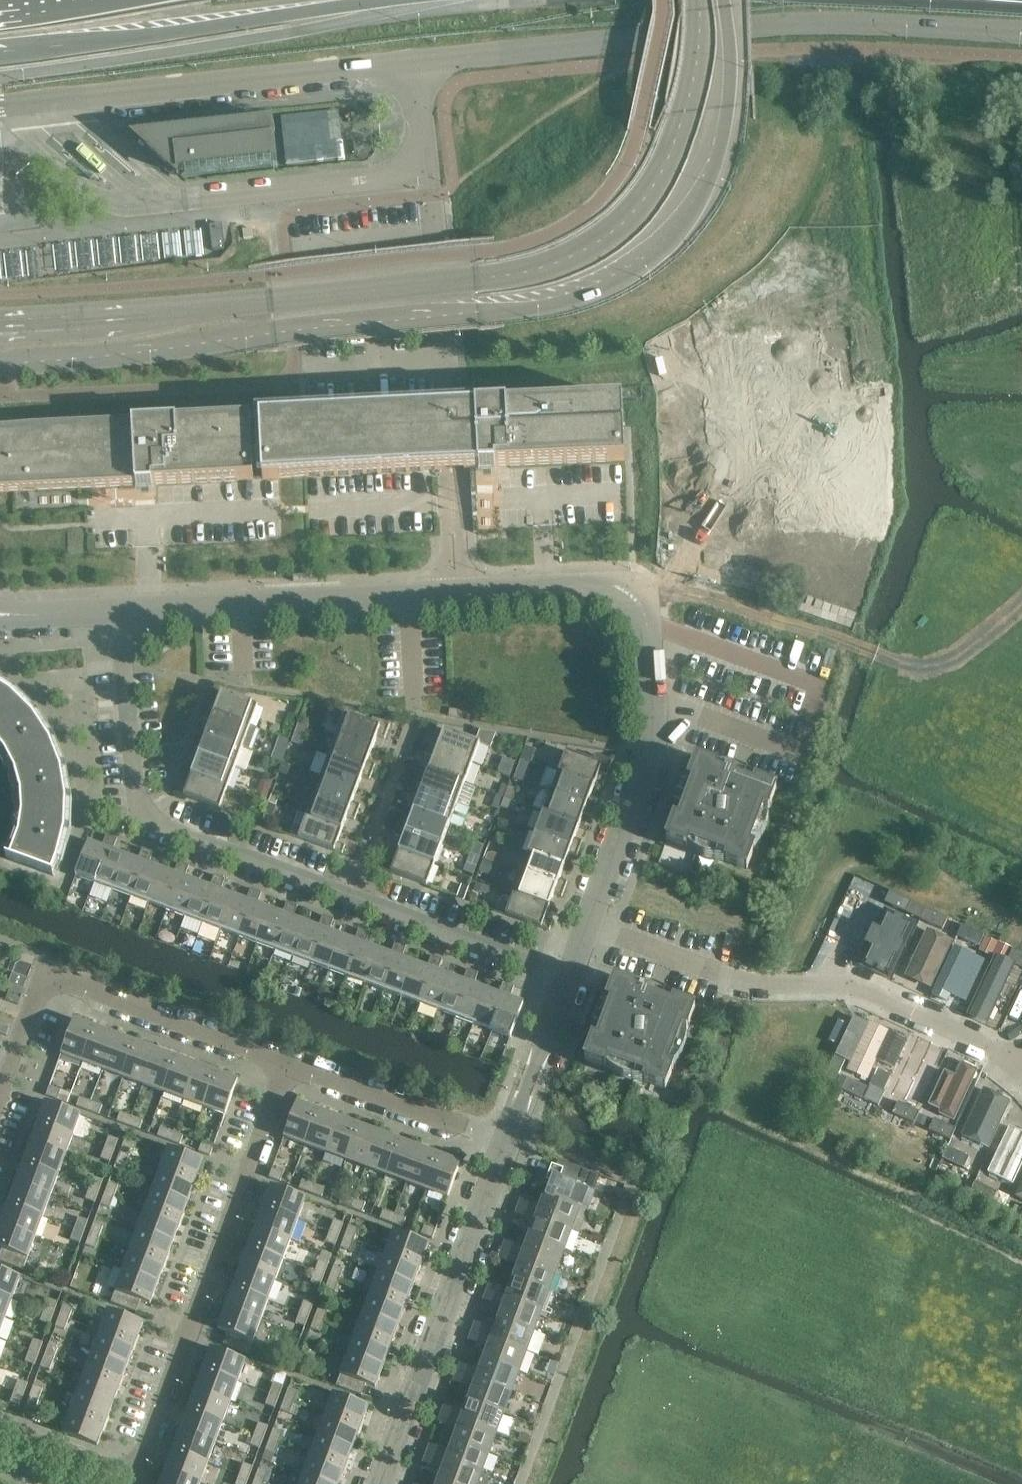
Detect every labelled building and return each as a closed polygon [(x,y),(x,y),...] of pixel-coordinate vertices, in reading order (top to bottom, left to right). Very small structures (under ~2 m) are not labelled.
[(339,112),(283,117),(287,159),(343,154),(339,112)] [(273,120),(137,135),(148,145),(146,145),(146,147),(147,146),(148,147),(176,173),(177,173),(177,174),(178,174),(178,173),(183,172),(183,173),(273,163),(277,163),(275,143),(276,143),(273,120)] [(208,229),(210,241),(222,240),(221,227),(208,229)] [(724,333),(701,357),(705,433),(720,433),(721,456),(706,457),(707,496),(774,493),(776,523),(870,518),(864,391),(851,392),(847,327),(724,333)] [(452,409),(260,419),(263,479),(308,477),(435,471),(456,470),(472,469),(479,468),(479,470),(495,469),(495,468),(625,461),(622,401),(452,409)] [(0,432),(0,492),(136,486),(137,487),(153,486),(153,485),(263,479),(260,419),(0,432)] [(2,758),(1,759),(1,761),(1,764),(1,765),(2,767),(4,770),(6,772),(8,772),(9,773),(11,777),(10,778),(9,780),(9,782),(9,784),(10,785),(10,787),(11,789),(12,790),(14,792),(15,797),(14,798),(14,799),(13,801),(13,802),(12,804),(13,807),(13,809),(14,810),(16,813),(16,817),(14,819),(13,821),(12,822),(12,825),(12,828),(12,830),(13,832),(14,833),(14,835),(6,858),(53,875),(62,847),(65,832),(66,818),(72,818),(72,801),(67,769),(55,740),(38,713),(15,691),(0,682),(0,756),(2,758)] [(209,703),(206,710),(250,726),(258,706),(222,692),(217,706),(209,703)] [(450,709),(449,716),(461,718),(462,711),(450,709)] [(250,726),(206,710),(203,718),(211,721),(207,733),(243,746),(253,749),(260,730),(250,726)] [(344,715),(336,735),(372,749),(377,736),(385,739),(390,724),(373,718),(370,724),(344,715)] [(298,722),(291,742),(301,746),(309,726),(298,722)] [(475,740),(444,728),(439,742),(431,739),(428,748),(471,763),(479,743),(490,747),(496,731),(479,729),(475,740)] [(194,743),(192,750),(235,767),(243,746),(207,733),(202,746),(194,743)] [(372,749),(336,735),(329,756),(372,772),(375,764),(367,761),(372,749)] [(471,763),(428,748),(426,754),(433,757),(428,770),(464,783),(471,763)] [(524,749),(521,757),(528,761),(532,752),(524,749)] [(196,761),(192,774),(228,787),(235,767),(192,750),(188,759),(196,761)] [(613,760),(596,754),(593,761),(566,751),(558,772),(594,785),(599,772),(607,775),(613,760)] [(372,772),(329,756),(322,775),(357,789),(362,777),(370,779),(372,772)] [(509,776),(515,761),(504,757),(498,772),(509,776)] [(717,767),(696,759),(689,780),(686,783),(682,787),(679,792),(676,798),(674,807),(674,814),(674,818),(666,840),(688,848),(688,849),(690,851),(691,852),(696,856),(699,858),(705,860),(717,863),(725,863),(727,863),(747,869),(755,848),(756,849),(757,848),(761,844),(765,837),(768,831),(770,817),(770,812),(770,810),(769,810),(777,789),(756,781),(754,779),(751,776),(745,772),(739,769),(728,767),(722,766),(717,767)] [(279,773),(287,776),(290,767),(283,763),(279,773)] [(520,764),(515,777),(526,781),(531,768),(520,764)] [(464,783),(428,770),(424,782),(416,780),(413,788),(456,804),(464,783)] [(590,797),(594,785),(558,772),(551,792),(595,807),(597,800),(590,797)] [(179,784),(176,792),(184,795),(220,808),(228,787),(192,774),(187,787),(179,784)] [(322,775),(314,796),(357,812),(360,805),(352,802),(357,789),(322,775)] [(503,783),(498,794),(504,797),(509,785),(503,783)] [(510,784),(506,797),(514,799),(518,787),(510,784)] [(264,792),(254,788),(251,796),(261,801),(264,792)] [(456,804),(413,788),(411,795),(418,797),(414,810),(449,823),(456,804)] [(592,816),(595,807),(551,792),(544,812),(580,825),(584,813),(592,816)] [(504,797),(498,794),(496,794),(492,806),(500,810),(504,797)] [(272,795),(269,802),(277,805),(280,798),(272,795)] [(314,796),(306,816),(342,829),(347,817),(355,820),(357,812),(314,796)] [(520,802),(505,797),(503,805),(517,810),(520,802)] [(277,805),(269,802),(265,813),(273,816),(277,805)] [(401,820),(398,828),(442,843),(449,823),(414,810),(409,823),(401,820)] [(544,812),(536,833),(580,848),(583,841),(575,838),(580,825),(544,812)] [(306,816),(299,837),(342,854),(345,845),(337,843),(342,829),(306,816)] [(442,843),(398,828),(395,835),(403,838),(399,851),(434,864),(442,843)] [(536,833),(529,852),(564,865),(569,853),(577,856),(580,848),(536,833)] [(94,883),(111,836),(106,835),(102,847),(88,842),(76,876),(94,883)] [(112,889),(124,855),(113,851),(117,839),(111,836),(94,883),(112,889)] [(480,856),(485,844),(476,841),(472,853),(480,856)] [(130,896),(147,850),(142,848),(138,860),(124,855),(112,889),(130,896)] [(147,850),(130,896),(148,903),(161,868),(149,864),(153,852),(147,850)] [(386,861),(383,869),(427,885),(434,864),(399,851),(394,863),(386,861)] [(490,851),(487,859),(497,863),(500,854),(490,851)] [(564,865),(529,852),(521,872),(565,888),(567,881),(559,878),(564,865)] [(500,865),(485,859),(481,869),(496,875),(500,865)] [(166,909),(183,863),(178,861),(174,873),(161,868),(148,903),(166,909)] [(183,863),(166,909),(184,916),(197,882),(185,877),(189,865),(183,863)] [(521,872),(514,893),(550,905),(554,894),(562,896),(565,888),(521,872)] [(197,882),(184,916),(202,923),(219,877),(214,875),(210,887),(197,882)] [(219,877),(202,923),(221,929),(233,895),(220,891),(225,879),(219,877)] [(491,886),(478,881),(475,889),(488,894),(491,886)] [(465,899),(469,885),(462,883),(458,896),(465,899)] [(246,900),(233,895),(221,929),(239,936),(256,890),(251,888),(246,900)] [(262,892),(256,890),(239,936),(257,943),(269,909),(257,904),(262,892)] [(890,891),(885,902),(906,912),(912,901),(890,891)] [(514,893),(506,914),(550,931),(553,922),(545,919),(550,905),(514,893)] [(282,914),(269,909),(257,943),(275,949),(292,903),(287,902),(282,914)] [(292,903),(275,949),(293,956),(306,922),(293,918),(298,906),(292,903)] [(883,973),(908,918),(883,907),(857,961),(883,973)] [(926,908),(921,919),(943,929),(948,918),(926,908)] [(306,922),(293,956),(311,963),(328,917),(323,915),(318,927),(306,922)] [(328,917),(311,963),(329,969),(342,936),(330,931),(334,919),(328,917)] [(918,924),(892,981),(922,994),(948,938),(918,924)] [(963,924),(957,936),(979,946),(984,935),(963,924)] [(342,936),(329,969),(347,976),(364,930),(359,928),(355,940),(342,936)] [(364,930),(347,976),(366,983),(378,949),(365,944),(370,932),(364,930)] [(932,992),(946,998),(958,975),(972,981),(979,967),(964,960),(970,948),(955,941),(932,992)] [(391,954),(378,949),(366,983),(384,990),(401,943),(396,942),(391,954)] [(406,946),(401,943),(384,990),(402,996),(414,962),(402,958),(406,946)] [(1008,959),(1021,966),(1021,952),(1013,948),(1008,959)] [(24,953),(21,961),(33,966),(36,958),(24,953)] [(420,1003),(437,957),(432,955),(427,967),(414,962),(402,996),(420,1003)] [(437,957),(420,1003),(438,1010),(451,976),(438,971),(442,959),(437,957)] [(28,977),(33,966),(21,961),(18,964),(15,972),(28,977)] [(451,976),(438,1010),(456,1016),(473,970),(468,968),(463,980),(451,976)] [(986,969),(967,1010),(984,1018),(993,999),(1005,1005),(1012,989),(999,983),(1002,977),(986,969)] [(478,972),(473,970),(456,1016),(474,1023),(487,989),(474,984),(478,972)] [(635,987),(614,979),(607,1000),(604,1003),(600,1007),(597,1012),(594,1019),(592,1027),(592,1034),(592,1038),(584,1060),(606,1068),(606,1069),(608,1072),(609,1072),(614,1076),(617,1078),(623,1080),(635,1083),(643,1083),(645,1083),(665,1089),(673,1068),(674,1069),(675,1068),(679,1064),(683,1057),(686,1051),(688,1037),(688,1032),(688,1030),(687,1030),(695,1009),(674,1001),(672,999),(669,996),(663,992),(657,989),(646,987),(640,986),(635,987)] [(499,994),(487,989),(474,1023),(492,1030),(510,983),(504,981),(499,994)] [(515,985),(510,983),(492,1030),(511,1036),(523,1003),(510,998),(515,985)] [(12,985),(9,992),(21,997),(24,989),(12,985)] [(9,992),(6,1000),(18,1004),(21,997),(9,992)] [(74,1019),(61,1054),(82,1061),(95,1026),(74,1019)] [(846,1068),(865,1076),(875,1053),(887,1059),(894,1044),(882,1038),(886,1029),(868,1021),(846,1068)] [(7,1035),(9,1028),(0,1024),(0,1033),(7,1035)] [(95,1026),(82,1061),(102,1069),(115,1034),(95,1026)] [(115,1034),(102,1069),(122,1076),(136,1042),(115,1034)] [(136,1042),(122,1076),(143,1084),(156,1049),(136,1042)] [(887,1086),(919,1101),(941,1052),(919,1042),(907,1068),(898,1063),(887,1086)] [(177,1057),(156,1049),(143,1084),(163,1091),(177,1057)] [(833,1082),(843,1061),(834,1056),(824,1078),(833,1082)] [(197,1065),(177,1057),(163,1091),(184,1099),(197,1065)] [(940,1115),(954,1122),(978,1071),(964,1064),(958,1077),(947,1072),(930,1108),(941,1114),(940,1115)] [(217,1072),(197,1065),(184,1099),(204,1107),(217,1072)] [(885,1091),(892,1075),(878,1068),(871,1084),(885,1091)] [(238,1080),(217,1072),(204,1107),(225,1114),(238,1080)] [(847,1078),(842,1089),(864,1099),(869,1088),(847,1078)] [(987,1143),(1007,1099),(976,1085),(956,1128),(987,1143)] [(50,1086),(47,1095),(57,1099),(60,1090),(50,1086)] [(80,1096),(76,1106),(87,1110),(91,1101),(80,1096)] [(46,1101),(39,1122),(73,1135),(81,1114),(46,1101)] [(91,1101),(87,1110),(99,1114),(102,1105),(91,1101)] [(318,1109),(297,1101),(284,1136),(305,1144),(318,1109)] [(898,1101),(893,1113),(915,1123),(920,1112),(898,1101)] [(338,1117),(318,1109),(305,1144),(325,1151),(338,1117)] [(120,1112),(117,1121),(128,1125),(132,1116),(120,1112)] [(927,1115),(920,1112),(915,1123),(926,1127),(929,1120),(927,1115)] [(132,1116),(128,1125),(139,1129),(143,1120),(132,1116)] [(338,1117),(325,1151),(346,1159),(358,1124),(338,1117)] [(934,1118),(929,1129),(951,1140),(956,1128),(934,1118)] [(39,1122),(31,1142),(65,1155),(73,1135),(39,1122)] [(358,1124),(346,1159),(366,1166),(379,1132),(358,1124)] [(1012,1182),(1021,1160),(1021,1127),(1019,1126),(1016,1133),(1001,1126),(982,1168),(1012,1182)] [(161,1127),(157,1136),(168,1140),(172,1131),(161,1127)] [(172,1131),(168,1140),(180,1144),(183,1135),(172,1131)] [(399,1139),(379,1132),(366,1166),(387,1174),(399,1139)] [(109,1136),(105,1147),(114,1150),(118,1139),(109,1136)] [(420,1147),(399,1139),(387,1174),(407,1182),(420,1147)] [(65,1155),(31,1142),(23,1163),(57,1176),(65,1155)] [(124,1142),(120,1152),(129,1156),(133,1145),(124,1142)] [(202,1142),(199,1151),(210,1155),(214,1146),(202,1142)] [(105,1147),(100,1158),(110,1161),(114,1150),(105,1147)] [(169,1147),(161,1167),(196,1180),(203,1160),(169,1147)] [(440,1155),(420,1147),(407,1182),(428,1189),(440,1155)] [(948,1147),(943,1158),(964,1168),(969,1157),(948,1147)] [(120,1152),(116,1163),(125,1167),(129,1156),(120,1152)] [(461,1162),(440,1155),(428,1189),(448,1197),(461,1162)] [(552,1164),(547,1179),(552,1181),(546,1196),(585,1210),(592,1189),(570,1181),(576,1166),(559,1160),(556,1166),(552,1164)] [(57,1176),(23,1163),(16,1183),(50,1196),(57,1176)] [(196,1180),(161,1167),(154,1188),(188,1200),(196,1180)] [(273,1168),(270,1177),(280,1181),(283,1172),(273,1168)] [(94,1176),(89,1188),(99,1191),(103,1180),(94,1176)] [(1021,1197),(1021,1176),(1014,1194),(1021,1197)] [(302,1179),(299,1188),(310,1193),(314,1183),(302,1179)] [(109,1181),(105,1193),(114,1196),(118,1185),(109,1181)] [(976,1182),(970,1193),(992,1203),(997,1192),(976,1182)] [(50,1196),(16,1183),(8,1204),(43,1217),(50,1196)] [(314,1183),(310,1193),(321,1197),(325,1187),(314,1183)] [(271,1185),(264,1205),(298,1218),(306,1198),(271,1185)] [(89,1188),(85,1199),(95,1202),(99,1191),(89,1188)] [(154,1188),(146,1208),(181,1221),(188,1200),(154,1188)] [(105,1193),(100,1204),(110,1207),(114,1196),(105,1193)] [(343,1194),(339,1203),(351,1208),(354,1198),(343,1194)] [(522,1200),(519,1209),(572,1228),(572,1230),(577,1232),(585,1210),(546,1196),(542,1207),(522,1200)] [(354,1198),(351,1208),(362,1212),(365,1202),(354,1198)] [(43,1217),(8,1204),(1,1224),(35,1237),(43,1217)] [(264,1205),(256,1226),(291,1239),(298,1218),(264,1205)] [(181,1221),(146,1208),(138,1229),(173,1241),(181,1221)] [(383,1209),(380,1218),(391,1223),(395,1213),(383,1209)] [(572,1228),(519,1209),(516,1218),(535,1225),(531,1236),(563,1248),(570,1229),(572,1230),(572,1228)] [(395,1213),(391,1223),(402,1227),(406,1217),(395,1213)] [(79,1217),(75,1228),(84,1232),(88,1220),(79,1217)] [(334,1220),(330,1230),(339,1234),(343,1223),(334,1220)] [(94,1223),(90,1233),(99,1237),(103,1226),(94,1223)] [(1,1224),(0,1226),(0,1248),(2,1248),(0,1255),(0,1261),(23,1269),(35,1237),(1,1224)] [(349,1225),(345,1236),(354,1239),(358,1228),(349,1225)] [(425,1225),(421,1233),(432,1238),(436,1229),(425,1225)] [(256,1226),(248,1246),(283,1259),(291,1239),(256,1226)] [(75,1228),(71,1239),(80,1243),(84,1232),(75,1228)] [(173,1241),(138,1229),(131,1249),(165,1262),(173,1241)] [(330,1230),(326,1241),(335,1244),(339,1234),(330,1230)] [(394,1230),(386,1251),(421,1264),(428,1243),(394,1230)] [(90,1233),(86,1244),(95,1248),(99,1237),(90,1233)] [(345,1236),(341,1247),(350,1250),(354,1239),(345,1236)] [(507,1241),(504,1250),(555,1269),(563,1248),(531,1236),(527,1248),(507,1241)] [(283,1259),(248,1246),(241,1267),(275,1280),(283,1259)] [(165,1262),(131,1249),(123,1270),(158,1282),(165,1262)] [(555,1269),(504,1250),(500,1259),(520,1266),(516,1277),(548,1289),(555,1269)] [(386,1251),(379,1271),(413,1284),(421,1264),(386,1251)] [(319,1260),(315,1271),(324,1274),(328,1263),(319,1260)] [(334,1265),(330,1277),(339,1280),(343,1269),(334,1265)] [(241,1267),(233,1287),(268,1300),(275,1280),(241,1267)] [(13,1297),(20,1277),(0,1269),(0,1292),(13,1297)] [(123,1270),(116,1290),(111,1302),(136,1311),(141,1300),(150,1303),(158,1282),(123,1270)] [(315,1271),(311,1282),(320,1286),(324,1274),(315,1271)] [(379,1271),(371,1292),(406,1305),(413,1284),(379,1271)] [(330,1277),(326,1288),(335,1291),(339,1280),(330,1277)] [(492,1281),(489,1290),(540,1309),(548,1289),(516,1277),(512,1289),(492,1281)] [(233,1287),(226,1308),(260,1321),(268,1300),(233,1287)] [(540,1309),(489,1290),(485,1299),(505,1307),(501,1317),(533,1329),(540,1309)] [(0,1292),(0,1316),(5,1318),(13,1297),(0,1292)] [(371,1292),(364,1312),(398,1325),(406,1305),(371,1292)] [(49,1298),(45,1310),(54,1313),(58,1302),(49,1298)] [(304,1301),(300,1311),(309,1315),(313,1304),(304,1301)] [(64,1304),(60,1315),(69,1318),(73,1307),(64,1304)] [(319,1306),(315,1317),(324,1320),(328,1310),(319,1306)] [(228,1332),(224,1343),(248,1352),(260,1321),(226,1308),(218,1328),(228,1332)] [(108,1309),(101,1330),(135,1343),(143,1322),(108,1309)] [(45,1310),(40,1321),(50,1324),(54,1313),(45,1310)] [(300,1311),(296,1323),(305,1325),(309,1315),(300,1311)] [(364,1312),(356,1332),(390,1345),(398,1325),(364,1312)] [(60,1315),(56,1326),(65,1329),(69,1318),(60,1315)] [(315,1317),(311,1328),(320,1331),(324,1320),(315,1317)] [(477,1322),(473,1331),(525,1350),(533,1329),(501,1317),(497,1329),(477,1322)] [(135,1343),(101,1330),(93,1350),(128,1363),(135,1343)] [(525,1350),(473,1331),(470,1340),(490,1347),(486,1359),(518,1371),(525,1350)] [(356,1332),(348,1353),(383,1366),(390,1345),(356,1332)] [(34,1338),(29,1350),(39,1353),(43,1342),(34,1338)] [(48,1344),(44,1355),(54,1359),(58,1347),(48,1344)] [(212,1347),(204,1368),(238,1380),(245,1360),(212,1347)] [(29,1350),(25,1361),(34,1364),(39,1353),(29,1350)] [(93,1350),(86,1370),(120,1383),(128,1363),(93,1350)] [(348,1353),(337,1385),(362,1394),(366,1383),(375,1386),(383,1366),(348,1353)] [(44,1355),(40,1367),(49,1370),(54,1359),(44,1355)] [(461,1363),(458,1372),(510,1391),(518,1371),(486,1359),(481,1370),(461,1363)] [(204,1368),(197,1388),(230,1400),(238,1380),(204,1368)] [(86,1370),(78,1391),(113,1404),(120,1383),(86,1370)] [(510,1391),(458,1372),(455,1381),(475,1388),(471,1400),(503,1412),(510,1391)] [(19,1380),(15,1391),(24,1394),(28,1383),(19,1380)] [(274,1382),(270,1393),(279,1396),(283,1385),(274,1382)] [(34,1386),(30,1396),(39,1400),(42,1389),(34,1386)] [(197,1388),(189,1408),(223,1420),(230,1400),(197,1388)] [(289,1388),(285,1398),(294,1402),(298,1391),(289,1388)] [(15,1391),(11,1402),(20,1405),(24,1394),(15,1391)] [(78,1391),(70,1411),(105,1424),(113,1404),(78,1391)] [(270,1393),(266,1404),(275,1407),(279,1396),(270,1393)] [(334,1393),(326,1413),(361,1426),(368,1406),(334,1393)] [(30,1396),(26,1407),(35,1410),(39,1400),(30,1396)] [(285,1398),(281,1409),(290,1413),(294,1402),(285,1398)] [(446,1404),(443,1412),(495,1432),(503,1412),(471,1400),(466,1411),(446,1404)] [(223,1420),(189,1408),(181,1429),(215,1441),(223,1420)] [(70,1411),(63,1432),(98,1445),(105,1424),(70,1411)] [(495,1432),(443,1412),(440,1422),(460,1429),(456,1440),(488,1452),(495,1432)] [(319,1433),(353,1447),(361,1426),(326,1413),(319,1433)] [(259,1422),(255,1433),(264,1437),(268,1426),(259,1422)] [(274,1428),(270,1439),(279,1442),(283,1431),(274,1428)] [(181,1429),(174,1449),(208,1461),(215,1441),(181,1429)] [(532,1435),(521,1431),(518,1439),(529,1443),(532,1435)] [(255,1433),(251,1445),(260,1448),(264,1437),(255,1433)] [(319,1433),(311,1454),(346,1467),(353,1447),(319,1433)] [(270,1439),(265,1450),(275,1454),(279,1442),(270,1439)] [(431,1444),(428,1453),(480,1472),(488,1452),(456,1440),(451,1452),(431,1444)] [(174,1449),(166,1469),(200,1481),(208,1461),(174,1449)] [(428,1453),(425,1462),(445,1469),(440,1481),(449,1483),(476,1483),(480,1472),(428,1453)] [(311,1454),(304,1474),(329,1483),(339,1483),(346,1467),(311,1454)] [(244,1462),(240,1474),(249,1477),(253,1466),(244,1462)] [(259,1468),(255,1479),(264,1483),(268,1472),(259,1468)] [(161,1483),(199,1483),(200,1481),(166,1469),(161,1483)] [(236,1483),(247,1483),(249,1477),(240,1474),(236,1483)] [(304,1474),(300,1483),(329,1483),(304,1474)]
